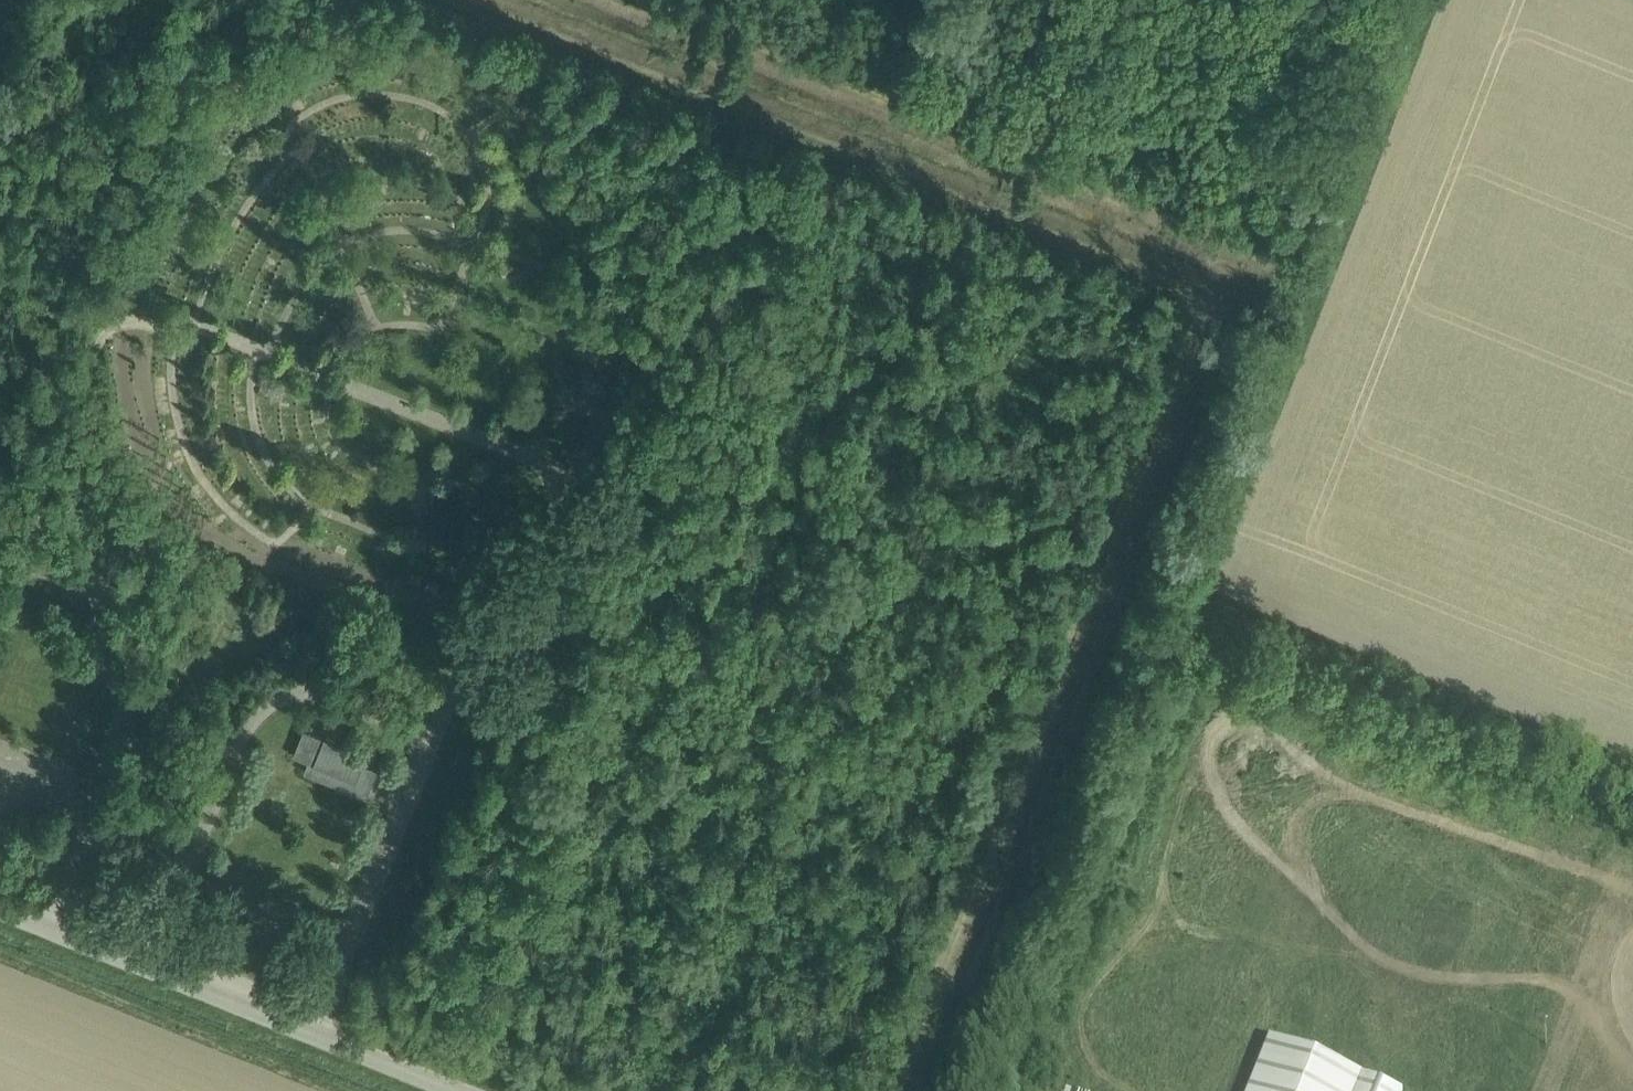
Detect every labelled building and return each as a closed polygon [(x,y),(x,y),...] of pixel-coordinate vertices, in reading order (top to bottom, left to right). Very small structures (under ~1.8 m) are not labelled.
[(306,770),(368,795),(379,768),(365,762),(369,753),(326,735),(326,736),(306,728),(295,754),(310,760),(306,770)] [(1250,1090),(1402,1090),(1271,1038),(1250,1090)]
